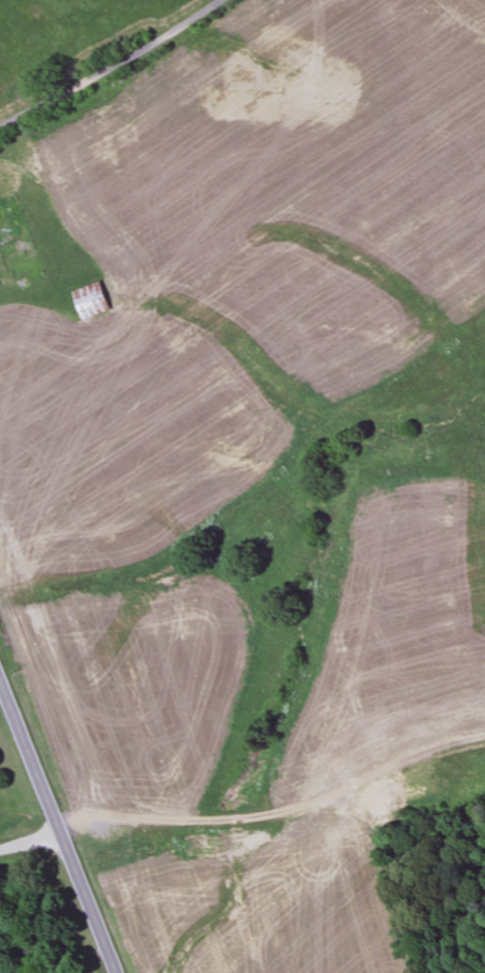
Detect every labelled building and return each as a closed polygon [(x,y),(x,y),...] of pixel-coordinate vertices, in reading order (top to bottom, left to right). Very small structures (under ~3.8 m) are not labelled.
[(75,292),(85,320),(113,310),(104,282),(75,292)]
